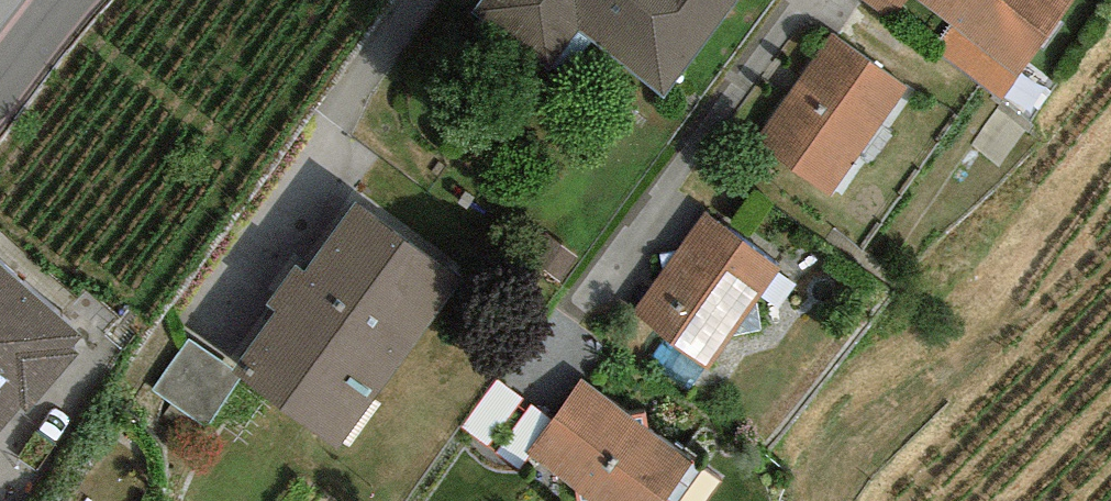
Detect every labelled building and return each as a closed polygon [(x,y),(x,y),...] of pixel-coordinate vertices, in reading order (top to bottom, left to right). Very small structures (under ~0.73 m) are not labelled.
[(475,8),(551,65),(577,30),(664,95),(737,0),(481,0),(475,8)] [(868,5),(880,13),(893,20),(903,5),(907,0),(862,0),(868,5)] [(951,27),(934,51),(1000,97),(1069,0),(916,0),(951,27)] [(909,89),(831,35),(753,144),(831,199),(909,89)] [(355,202),(304,271),(295,265),(265,305),(274,312),(232,369),(230,372),(240,379),(335,448),(460,278),(355,202)] [(779,269),(706,214),(631,313),(705,368),(779,269)] [(80,337),(0,267),(0,433),(30,399),(36,404),(79,354),(71,347),(80,337)] [(207,429),(240,379),(230,372),(232,369),(189,340),(153,391),(207,429)] [(583,381),(529,456),(592,500),(665,500),(694,461),(583,381)]
